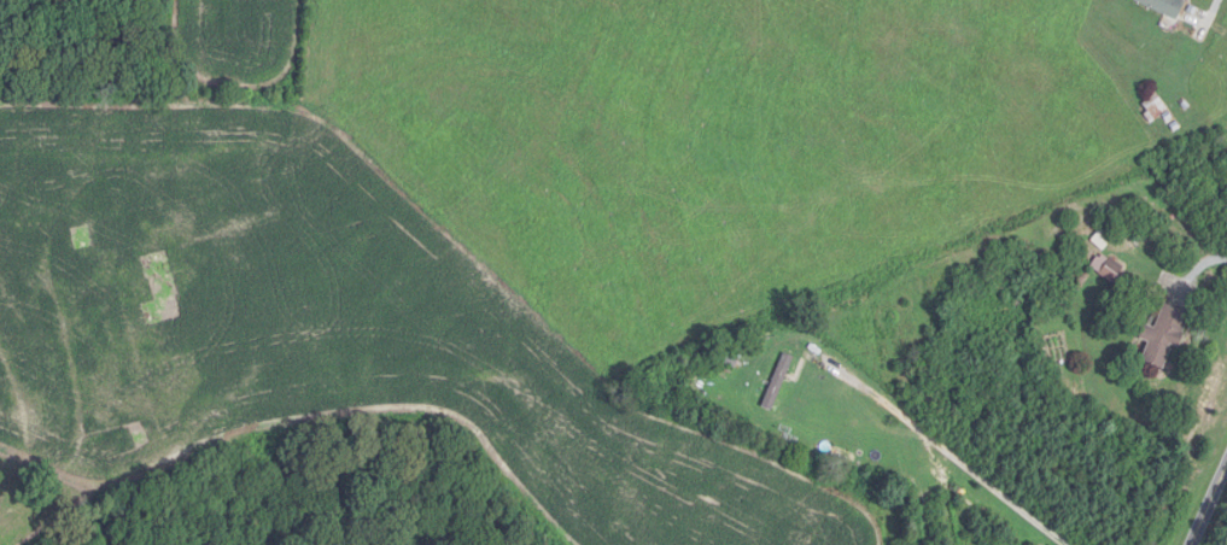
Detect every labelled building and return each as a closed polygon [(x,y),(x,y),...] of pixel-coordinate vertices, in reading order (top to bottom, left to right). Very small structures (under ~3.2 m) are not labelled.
[(1188,1),(1185,0),(1136,0),(1177,21),(1188,1)] [(1170,111),(1159,95),(1141,107),(1151,123),(1170,111)] [(1124,267),(1111,259),(1102,273),(1114,282),(1124,267)] [(1142,339),(1150,342),(1143,361),(1170,370),(1189,313),(1164,304),(1157,327),(1147,324),(1142,339)] [(762,405),(773,410),(798,358),(786,353),(762,405)]
